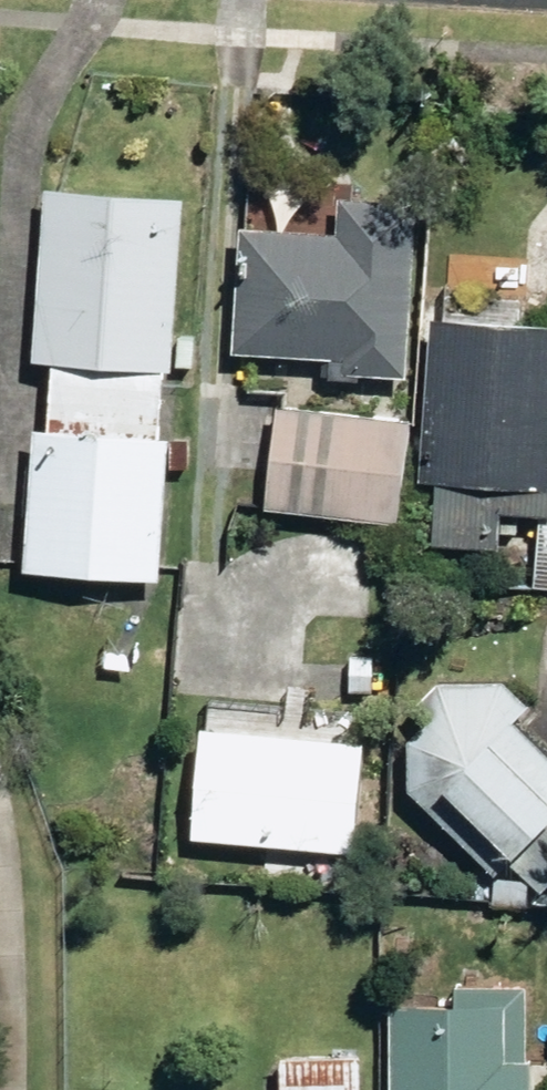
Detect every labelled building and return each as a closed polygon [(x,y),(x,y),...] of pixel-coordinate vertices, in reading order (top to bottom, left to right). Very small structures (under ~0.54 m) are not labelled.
[(166,401),(170,363),(192,365),(194,336),(181,334),(190,192),(50,183),(39,360),(59,360),(57,394),(166,401)] [(336,373),(367,375),(367,372),(417,375),(428,195),(349,191),(346,228),(250,222),(242,349),(338,354),(336,373)] [(508,542),(510,506),(546,509),(546,318),(442,312),(432,475),(449,476),(445,538),(508,542)] [(187,434),(164,434),(166,401),(57,394),(54,427),(41,425),(31,569),(167,578),(174,465),(185,467),(187,434)] [(274,505),(405,520),(417,419),(286,403),(274,505)] [(311,569),(383,575),(386,534),(314,528),(311,569)] [(422,704),(436,717),(392,766),(507,874),(522,856),(546,880),(546,740),(524,719),(539,703),(511,679),(448,676),(422,704)] [(202,833),(365,849),(376,739),(213,723),(202,833)] [(495,895),(529,897),(530,878),(496,876),(495,895)] [(392,1011),(391,1089),(523,1089),(524,991),(459,990),(459,1012),(392,1011)] [(288,1089),(370,1089),(369,1055),(288,1056),(288,1089)]
